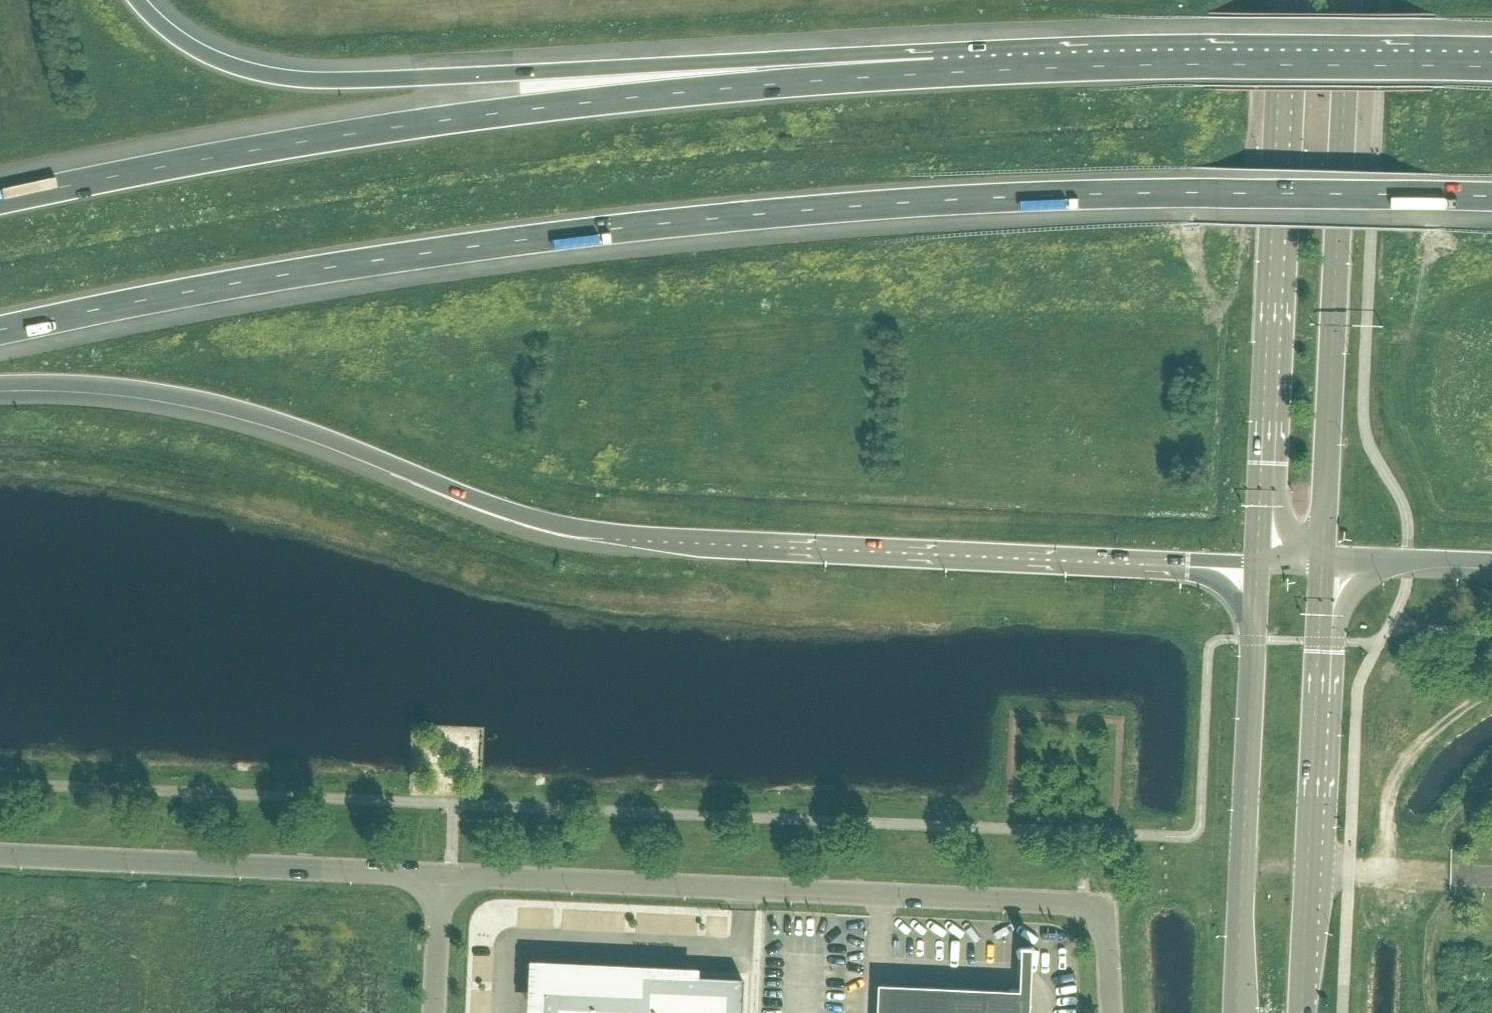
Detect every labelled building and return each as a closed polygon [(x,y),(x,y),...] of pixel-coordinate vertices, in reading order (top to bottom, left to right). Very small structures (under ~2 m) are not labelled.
[(741,979),(692,976),(692,970),(634,967),(634,975),(640,975),(639,994),(563,991),(563,987),(535,986),(534,1012),(740,1012),(741,979)] [(1022,1008),(1020,1002),(1017,998),(1013,994),(1008,992),(1002,991),(902,987),(897,987),(891,989),(887,992),(883,996),(881,1001),(880,1007),(880,1012),(1022,1012),(1022,1008)]
